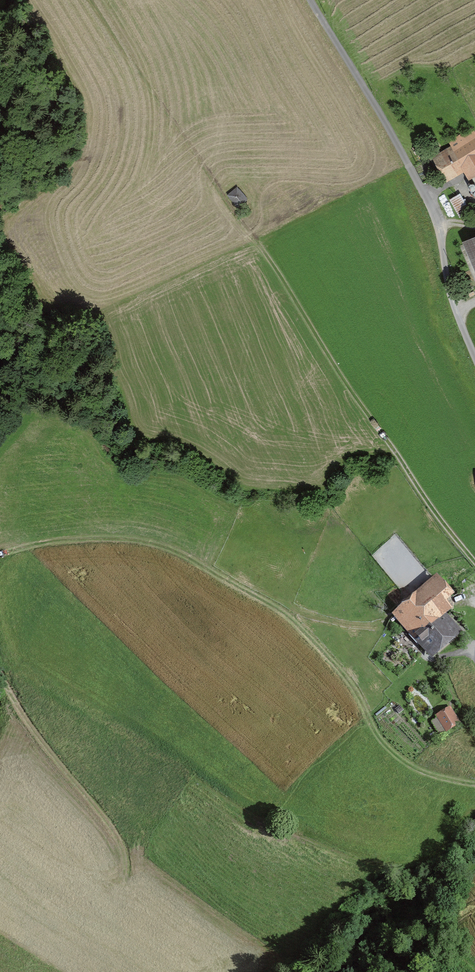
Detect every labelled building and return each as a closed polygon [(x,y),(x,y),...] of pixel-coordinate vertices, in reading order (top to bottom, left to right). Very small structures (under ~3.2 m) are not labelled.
[(468,131),(423,158),(439,184),(458,173),(463,181),(472,175),(474,181),(474,143),(468,131)] [(244,200),(233,184),(224,191),(236,207),(244,200)] [(454,193),(444,199),(453,217),(464,211),(454,193)] [(454,244),(474,289),(474,235),(454,244)] [(424,658),(455,632),(439,613),(445,609),(440,603),(446,598),(430,579),(388,615),(424,658)] [(439,735),(455,726),(445,708),(428,717),(439,735)]
